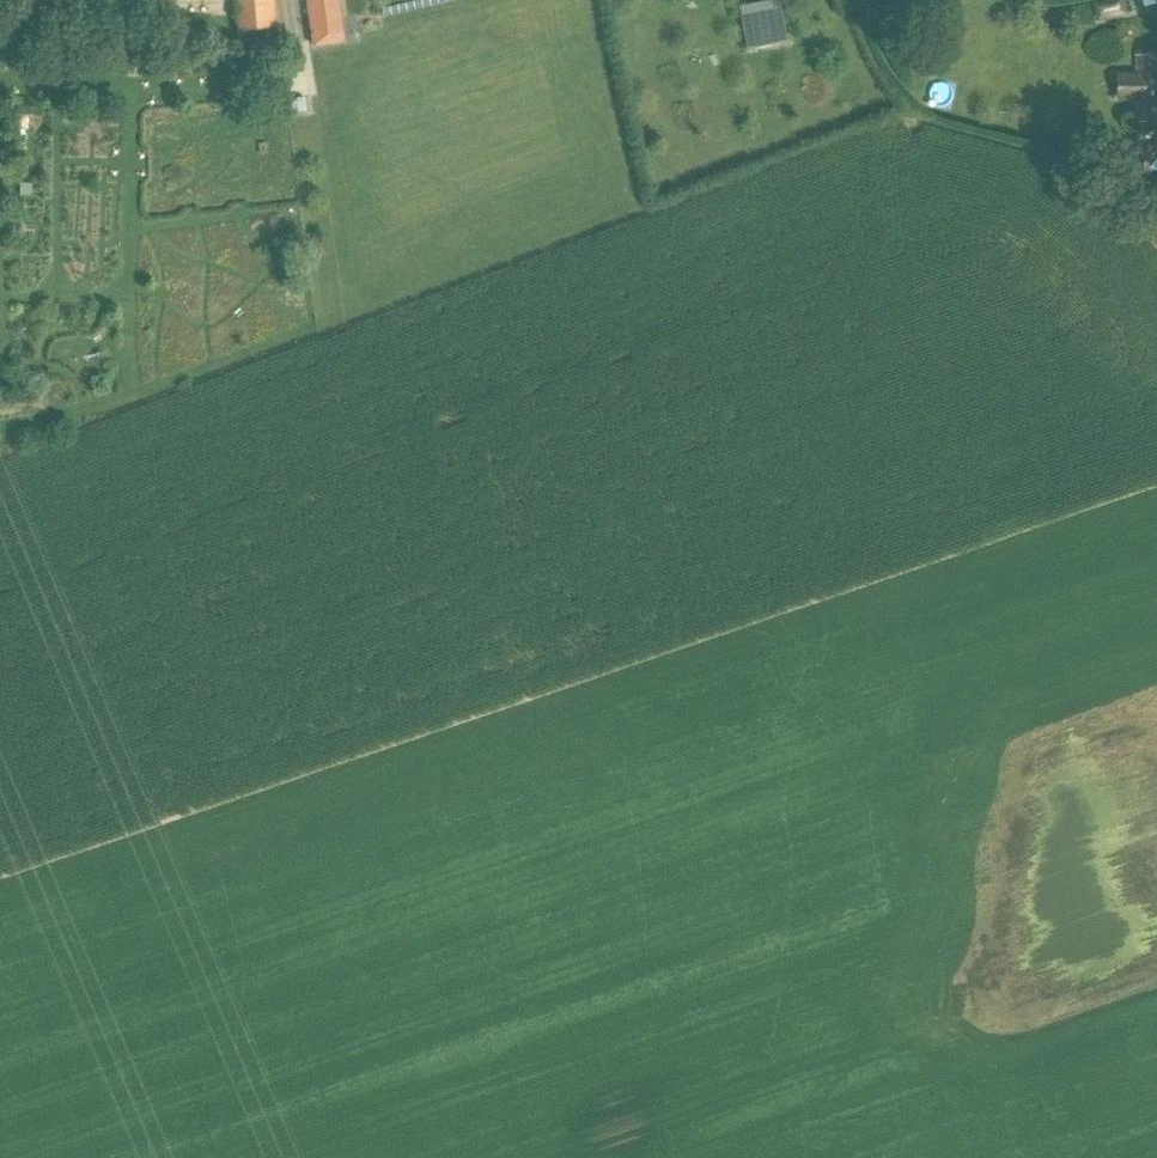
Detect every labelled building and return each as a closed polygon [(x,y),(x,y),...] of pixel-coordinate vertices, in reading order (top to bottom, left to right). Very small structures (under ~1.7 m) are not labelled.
[(238,30),(277,26),(275,0),(235,0),(238,30)] [(309,18),(310,23),(342,18),(341,12),(340,0),(307,0),(309,18)] [(1093,1),(1097,21),(1110,18),(1106,0),(1099,0),(1093,1)] [(1156,122),(1156,55),(1139,55),(1139,122),(1156,122)] [(297,117),(313,117),(313,95),(298,95),(297,117)]
